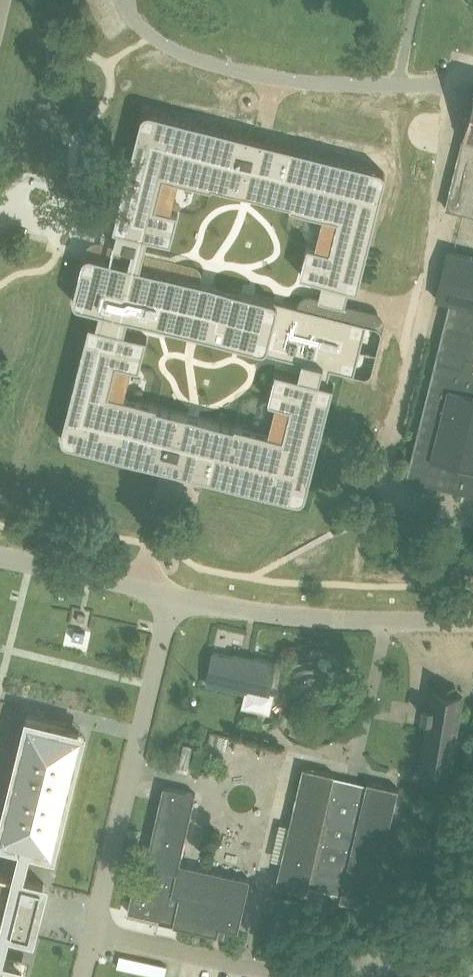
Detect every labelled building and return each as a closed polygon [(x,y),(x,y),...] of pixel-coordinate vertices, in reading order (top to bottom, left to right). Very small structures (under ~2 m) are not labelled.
[(445,207),(472,214),(472,93),(445,207)] [(137,134),(113,226),(118,227),(115,241),(114,241),(114,242),(114,243),(111,257),(91,252),(90,252),(89,252),(88,252),(88,253),(87,253),(86,253),(86,254),(85,254),(84,255),(84,256),(83,256),(83,257),(83,258),(73,294),(73,295),(73,296),(73,297),(73,298),(74,298),(74,299),(74,300),(75,301),(76,302),(77,302),(78,303),(79,303),(101,309),(97,323),(89,321),(61,432),(61,433),(61,434),(61,435),(62,436),(62,437),(62,438),(63,438),(63,439),(64,440),(65,440),(66,441),(68,441),(165,466),(185,471),(206,476),(296,499),(298,499),(299,499),(300,499),(301,499),(302,498),(303,498),(303,497),(304,497),(304,496),(305,496),(305,495),(305,494),(306,494),(306,493),(334,382),(326,380),(330,367),(363,375),(364,375),(365,375),(367,375),(368,374),(369,374),(370,373),(371,372),(372,371),(372,370),(382,333),(382,332),(382,331),(382,330),(381,330),(381,329),(381,328),(381,327),(380,327),(380,326),(379,326),(379,325),(378,325),(377,324),(376,324),(342,316),(346,301),(347,301),(347,300),(347,299),(345,299),(348,285),(358,287),(386,177),(386,176),(386,175),(386,174),(386,173),(386,172),(385,171),(385,170),(384,169),(383,169),(383,168),(382,168),(381,167),(380,167),(273,140),(262,137),(151,109),(150,109),(149,109),(148,109),(147,109),(146,109),(145,110),(144,110),(144,111),(143,111),(143,112),(142,112),(142,113),(142,114),(141,115),(137,134)] [(447,249),(435,298),(450,301),(407,477),(472,493),(472,255),(447,249)] [(212,651),(205,682),(246,691),(243,706),(263,711),(266,710),(269,709),(271,706),(273,694),(268,693),(276,661),(253,656),(252,660),(212,651)] [(430,716),(428,726),(420,776),(446,780),(448,764),(459,701),(460,695),(454,694),(455,688),(441,685),(440,691),(434,690),(431,707),(423,705),(422,715),(430,716)] [(0,927),(0,976),(20,976),(22,969),(2,964),(11,929),(31,934),(34,922),(37,922),(40,923),(46,899),(44,898),(40,897),(44,884),(24,879),(30,851),(32,844),(52,849),(77,748),(79,738),(28,727),(1,836),(21,841),(19,849),(13,876),(0,873),(0,927)] [(371,906),(398,787),(367,780),(365,787),(332,779),(334,773),(302,765),(275,884),(307,891),(308,885),(341,892),(339,899),(371,906)] [(127,910),(158,917),(158,920),(173,923),(183,926),(217,934),(217,933),(223,935),(225,927),(238,930),(249,878),(179,862),(195,792),(163,785),(159,802),(152,834),(150,844),(145,863),(143,862),(138,884),(133,883),(129,901),(127,910)] [(270,891),(265,911),(298,919),(303,899),(270,891)] [(145,976),(174,976),(175,972),(129,961),(127,972),(145,976)]
